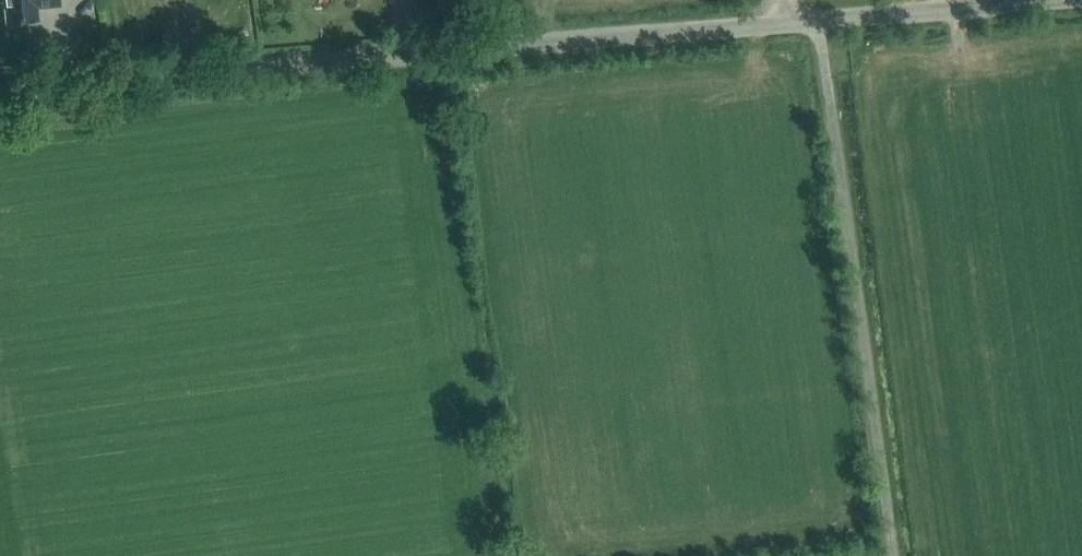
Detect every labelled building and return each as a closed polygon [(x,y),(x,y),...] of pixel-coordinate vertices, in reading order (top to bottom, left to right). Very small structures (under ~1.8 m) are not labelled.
[(9,22),(42,19),(40,0),(7,0),(9,22)]
